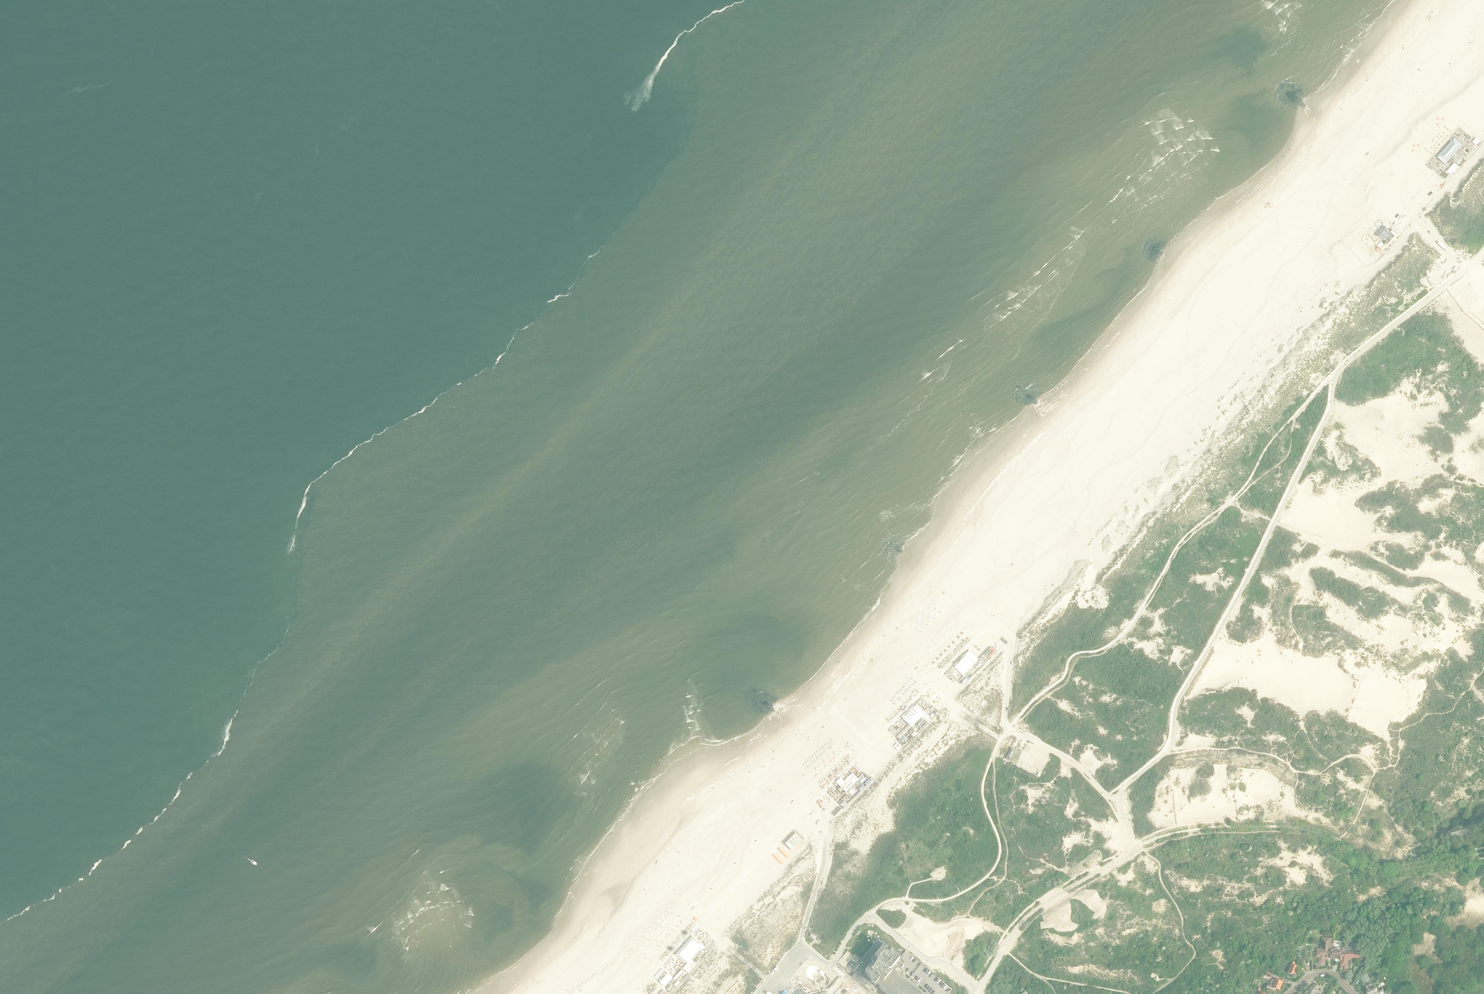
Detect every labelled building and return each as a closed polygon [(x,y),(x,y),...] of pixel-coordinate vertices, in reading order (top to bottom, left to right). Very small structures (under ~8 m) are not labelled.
[(1459,149),(1457,147),(1443,162),(1446,164),(1450,167),(1462,152),(1459,149)] [(1385,233),(1384,231),(1370,246),(1379,255),(1393,240),(1385,233)] [(967,679),(978,669),(967,659),(957,669),(967,679)] [(929,723),(944,707),(933,697),(918,712),(916,710),(902,724),(917,738),(930,724),(929,723)] [(893,747),(906,734),(900,728),(887,741),(893,747)] [(836,783),(847,792),(855,784),(859,787),(863,783),(851,772),(843,780),(841,778),(836,783)] [(785,844),(793,850),(804,839),(796,832),(785,844)] [(1331,954),(1332,949),(1331,949),(1331,941),(1329,941),(1329,940),(1324,940),(1324,941),(1323,941),(1323,949),(1321,949),(1321,957),(1320,964),(1324,964),(1325,959),(1327,959),(1327,958),(1328,956),(1328,954),(1331,954)] [(898,967),(902,961),(899,959),(894,954),(895,953),(893,951),(892,952),(879,941),(862,961),(866,964),(854,978),(863,986),(868,980),(868,981),(869,982),(870,981),(875,986),(878,982),(882,986),(881,987),(889,993),(917,993),(892,973),(898,967)] [(691,962),(702,950),(693,942),(682,955),(691,962)] [(1341,952),(1336,951),(1336,945),(1334,945),(1334,949),(1332,949),(1331,954),(1328,954),(1328,956),(1331,956),(1331,958),(1338,958),(1339,957),(1341,957),(1341,952)] [(1347,971),(1347,962),(1346,962),(1346,960),(1348,960),(1348,959),(1349,959),(1349,958),(1350,957),(1360,958),(1359,959),(1363,959),(1363,953),(1358,953),(1359,945),(1356,945),(1355,952),(1344,952),(1344,948),(1342,947),(1341,952),(1341,957),(1341,960),(1341,963),(1341,965),(1342,966),(1343,966),(1343,971),(1347,971)] [(902,955),(899,959),(902,961),(898,967),(931,993),(949,993),(952,989),(906,950),(902,955)] [(1306,959),(1302,953),(1298,956),(1302,962),(1306,959)] [(785,961),(781,961),(779,964),(779,968),(782,970),(786,970),(788,967),(788,963),(785,961)] [(1295,976),(1298,968),(1293,966),(1294,963),(1292,962),(1288,973),(1295,976)] [(806,970),(806,972),(806,974),(806,975),(807,977),(808,978),(809,979),(820,968),(818,967),(817,966),(816,966),(814,965),(812,965),(811,966),(809,967),(808,968),(807,969),(806,970)] [(803,986),(811,993),(830,993),(835,982),(820,968),(809,979),(803,986)] [(1383,991),(1382,988),(1377,991),(1375,987),(1372,989),(1372,988),(1372,987),(1372,985),(1372,983),(1367,975),(1362,977),(1365,982),(1362,984),(1364,987),(1366,986),(1367,986),(1367,987),(1368,989),(1369,990),(1366,992),(1368,993),(1380,993),(1379,993),(1383,991)] [(1279,990),(1282,982),(1275,979),(1275,981),(1272,980),(1269,987),(1279,990)]
